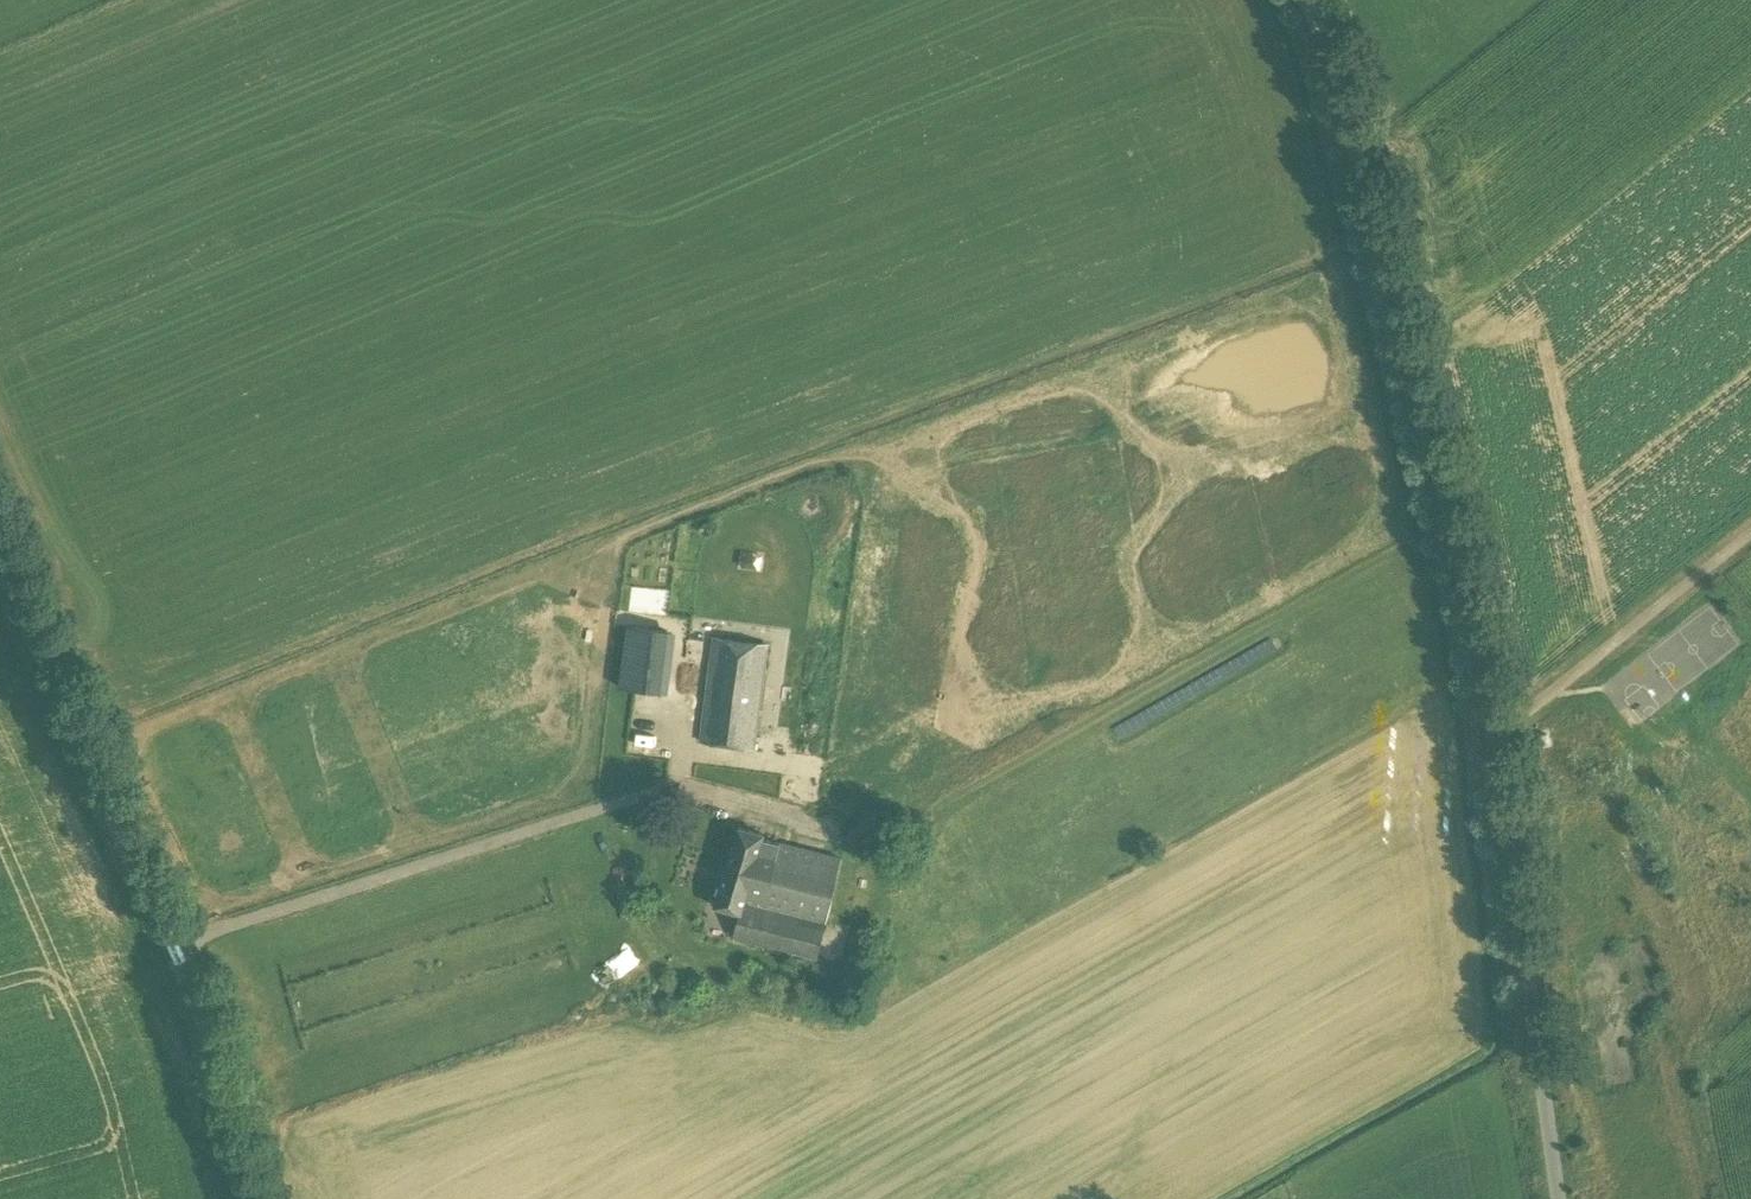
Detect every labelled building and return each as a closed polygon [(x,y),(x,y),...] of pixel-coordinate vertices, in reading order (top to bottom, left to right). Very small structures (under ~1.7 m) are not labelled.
[(668,692),(676,631),(626,625),(617,685),(668,692)] [(780,721),(759,718),(768,644),(713,637),(699,740),(755,748),(755,743),(777,746),(775,757),(810,762),(814,734),(824,736),(828,708),(783,703),(780,721)] [(815,957),(840,858),(761,837),(762,834),(734,826),(714,904),(740,911),(734,936),(815,957)]
